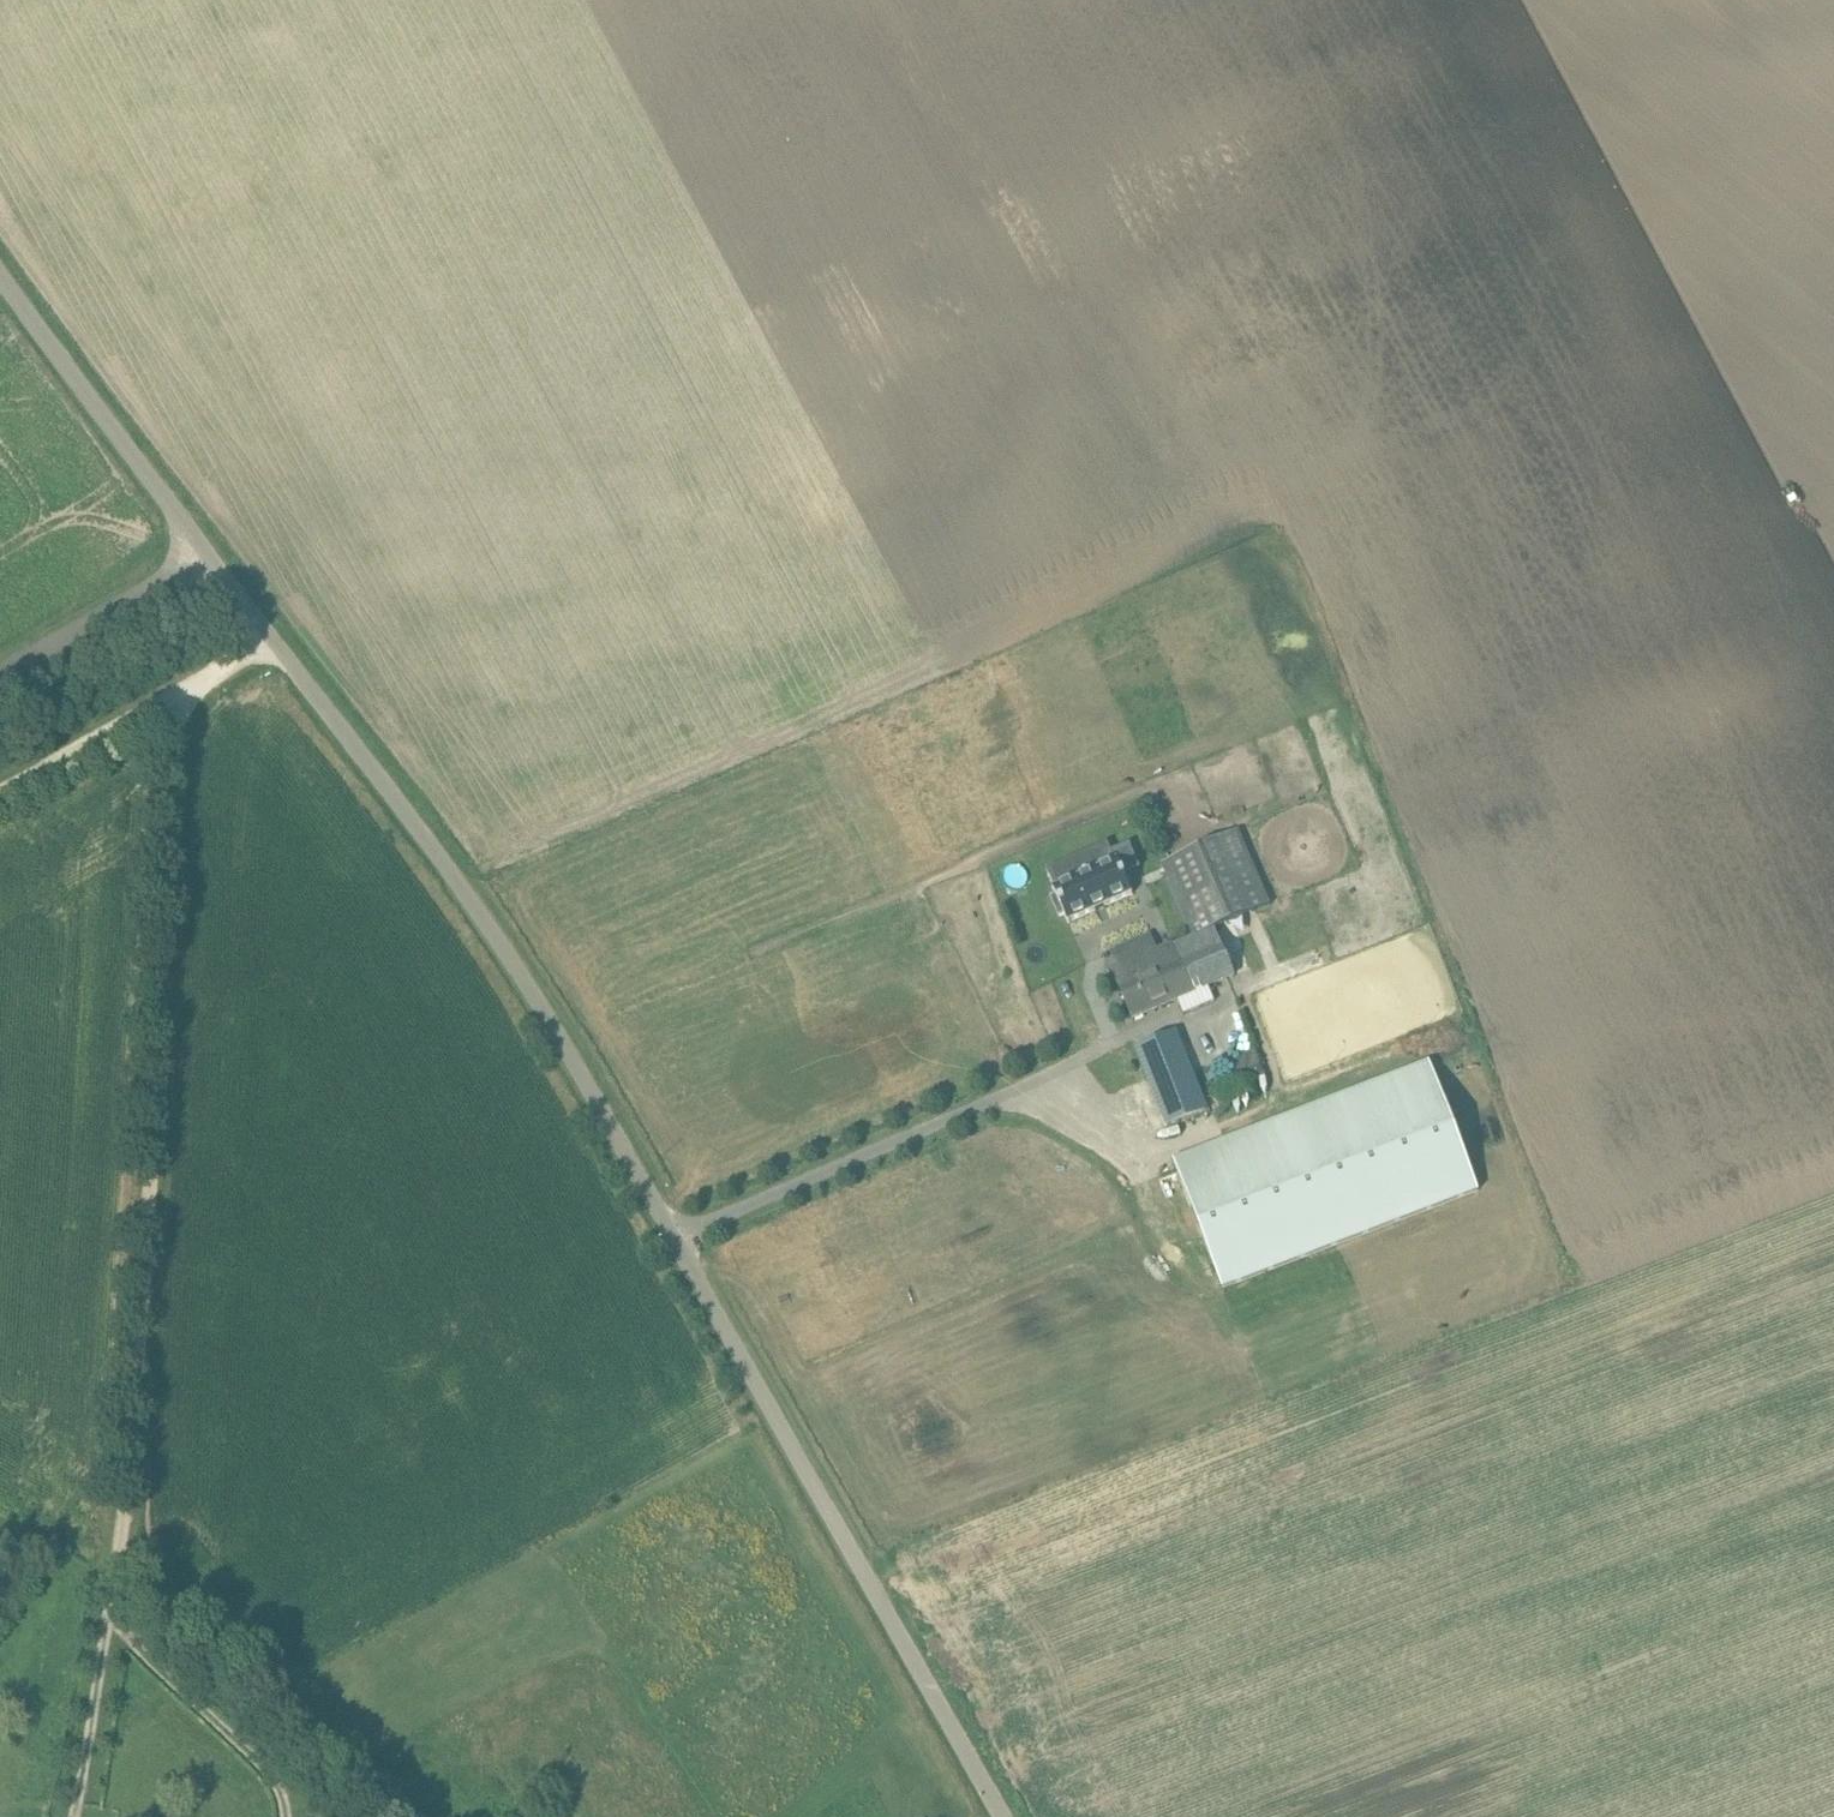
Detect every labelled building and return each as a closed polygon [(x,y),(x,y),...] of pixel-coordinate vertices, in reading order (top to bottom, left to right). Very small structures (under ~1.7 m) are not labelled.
[(1278,905),(1244,829),(1163,864),(1195,938),(1157,955),(1149,936),(1111,952),(1118,967),(1112,969),(1133,1019),(1234,974),(1214,934),(1278,905)] [(1057,908),(1060,916),(1129,889),(1121,869),(1139,862),(1128,835),(1108,843),(1113,853),(1046,879),(1049,888),(1043,890),(1051,910),(1057,908)] [(1176,1032),(1160,1038),(1137,1047),(1168,1127),(1207,1112),(1176,1032)] [(1247,1077),(1264,1071),(1256,1050),(1239,1057),(1247,1077)] [(1479,1190),(1430,1062),(1174,1160),(1223,1288),(1479,1190)]
